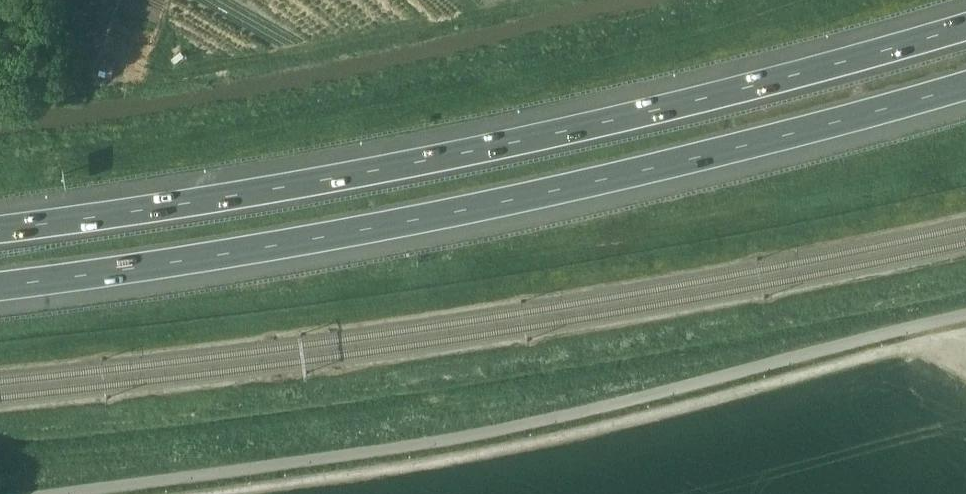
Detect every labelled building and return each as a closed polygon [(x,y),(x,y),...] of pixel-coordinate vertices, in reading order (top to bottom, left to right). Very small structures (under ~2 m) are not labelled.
[(99,74),(111,77),(114,64),(102,61),(99,74)]
